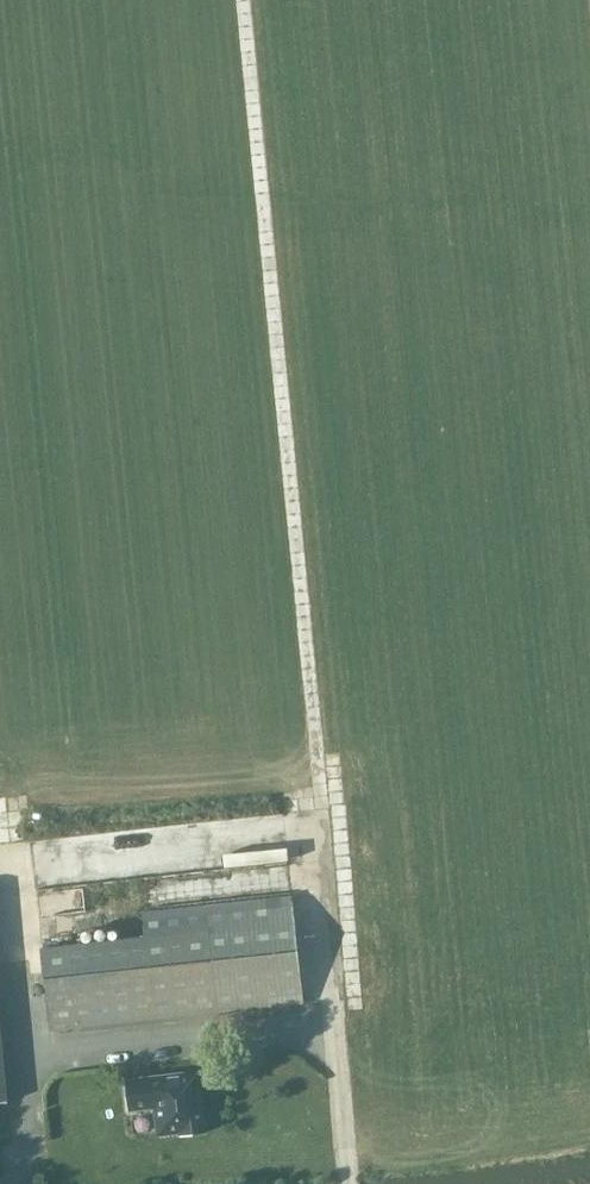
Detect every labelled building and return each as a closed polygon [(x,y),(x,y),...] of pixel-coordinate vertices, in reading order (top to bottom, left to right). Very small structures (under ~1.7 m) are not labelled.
[(302,1004),(293,902),(292,895),(143,911),(145,941),(43,950),(51,1032),(302,1004)] [(201,1070),(124,1078),(128,1113),(154,1110),(157,1137),(180,1135),(180,1137),(207,1134),(201,1070)]
